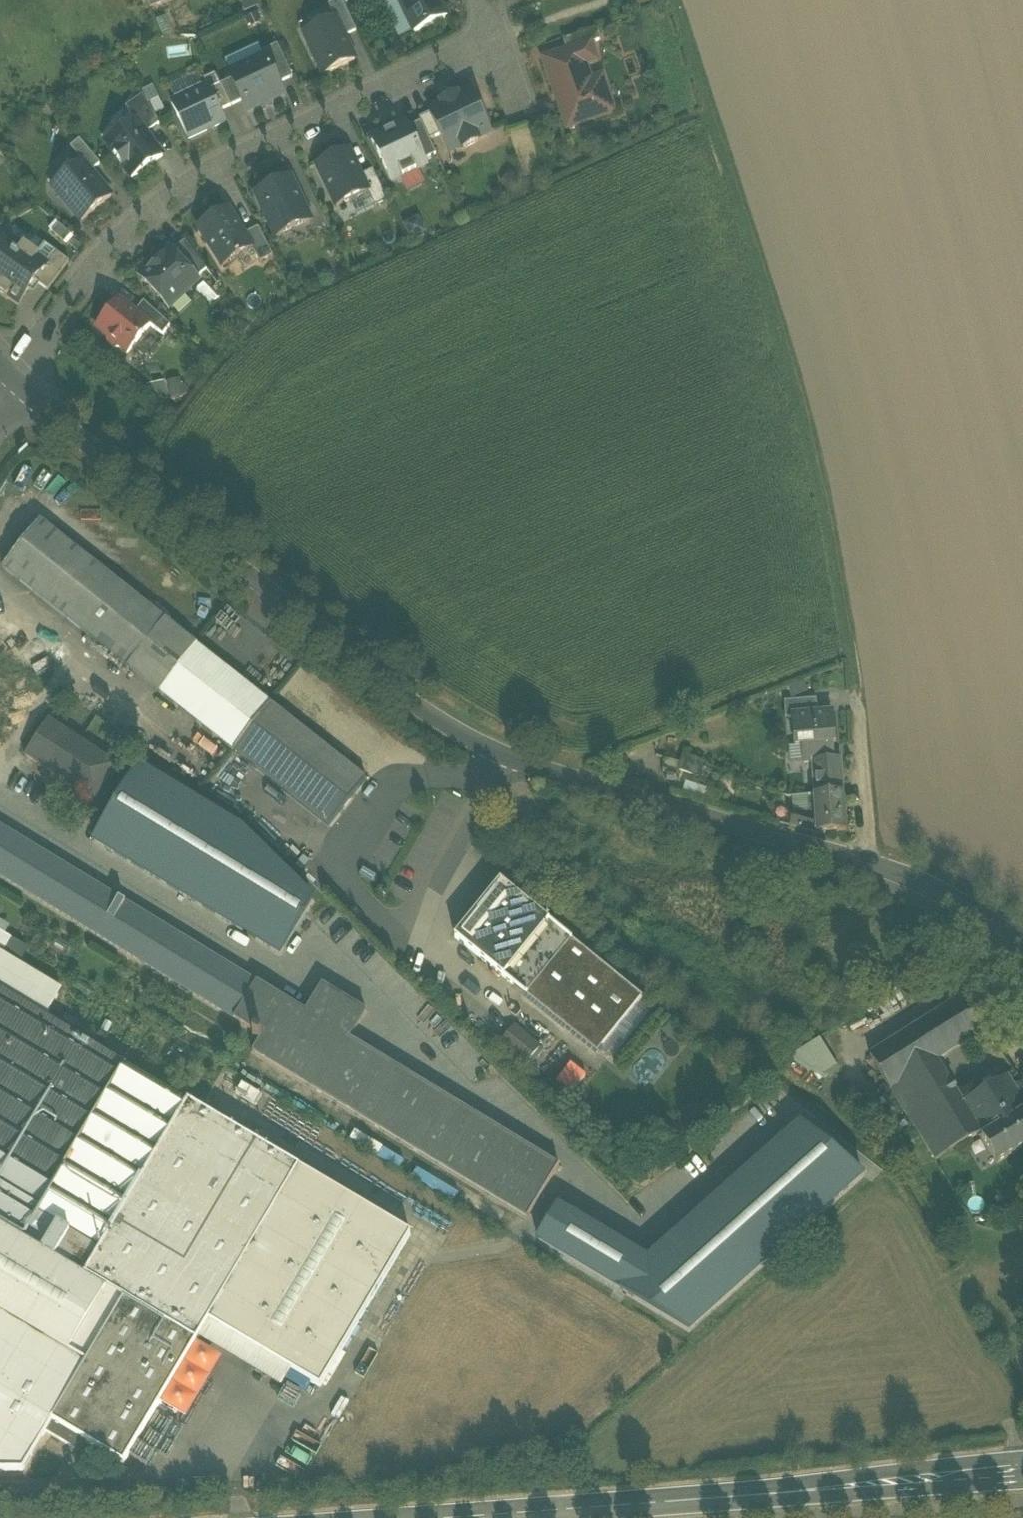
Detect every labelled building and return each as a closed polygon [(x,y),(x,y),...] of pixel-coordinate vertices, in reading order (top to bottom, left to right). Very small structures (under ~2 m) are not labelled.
[(151,10),(168,3),(166,0),(146,0),(151,10)] [(335,20),(344,38),(357,32),(341,0),(340,0),(328,6),(335,20)] [(414,34),(447,18),(439,0),(398,0),(414,34)] [(304,35),(324,77),(355,62),(344,38),(335,20),(304,35)] [(563,41),(567,52),(590,45),(601,41),(597,29),(563,41)] [(206,41),(209,55),(224,52),(222,38),(206,41)] [(544,60),(568,128),(613,113),(601,78),(580,86),(574,69),(596,61),(590,45),(567,52),(544,60)] [(266,59),(278,86),(293,79),(277,46),(262,54),(264,59),(266,59)] [(232,81),(242,103),(247,114),(283,96),(278,86),(266,59),(264,59),(229,76),(232,81)] [(205,81),(208,88),(220,113),(231,108),(220,86),(215,76),(205,81)] [(220,86),(231,108),(242,103),(232,81),(220,86)] [(172,105),(189,141),(225,124),(220,113),(208,88),(172,105)] [(472,93),(429,113),(430,115),(440,136),(448,153),(462,147),(464,151),(479,144),(477,140),(491,134),(472,93)] [(136,121),(146,135),(160,125),(143,97),(126,109),(135,122),(136,121)] [(440,136),(430,115),(419,120),(421,123),(430,141),(440,136)] [(106,143),(132,180),(163,158),(146,135),(136,121),(135,122),(106,143)] [(421,123),(408,130),(424,162),(436,156),(430,141),(421,123)] [(416,172),(426,167),(424,162),(408,130),(406,125),(372,141),(392,183),(402,178),(403,180),(417,173),(416,172)] [(82,162),(91,173),(100,166),(80,141),(71,149),(82,162)] [(317,167),(337,209),(368,194),(360,178),(348,152),(317,167)] [(82,162),(53,187),(82,222),(112,198),(91,173),(82,162)] [(368,194),(375,208),(388,202),(373,172),(360,178),(368,194)] [(256,196),(277,238),(310,222),(290,180),(256,196)] [(198,230),(223,269),(252,251),(253,250),(244,237),(228,211),(198,230)] [(71,237),(59,226),(52,234),(64,245),(71,237)] [(252,251),(260,264),(273,258),(258,229),(244,237),(253,250),(252,251)] [(47,267),(45,266),(37,260),(39,257),(24,246),(22,249),(8,239),(1,248),(0,250),(0,295),(7,300),(8,298),(19,306),(35,283),(47,267)] [(188,272),(196,280),(197,279),(190,270),(199,262),(185,243),(171,254),(188,272)] [(46,247),(39,257),(37,260),(45,266),(55,253),(46,247)] [(142,281),(171,254),(168,250),(139,277),(142,281)] [(69,264),(55,253),(45,266),(47,267),(35,283),(48,293),(69,264)] [(142,281),(168,309),(197,281),(196,280),(188,272),(171,254),(142,281)] [(190,270),(197,279),(207,272),(199,262),(190,270)] [(200,285),(197,281),(168,309),(171,312),(200,285)] [(120,349),(128,356),(150,328),(151,328),(135,315),(119,302),(97,330),(108,340),(109,345),(115,350),(120,349)] [(144,304),(135,315),(151,328),(150,328),(163,338),(170,328),(144,304)] [(183,397),(182,383),(170,383),(171,398),(183,397)] [(3,570),(129,669),(166,622),(40,523),(3,570)] [(166,622),(129,669),(159,693),(197,646),(166,622)] [(0,644),(0,712),(26,656),(0,644)] [(159,693),(234,753),(271,706),(197,646),(159,693)] [(784,704),(786,720),(793,719),(793,718),(818,716),(817,701),(784,704)] [(366,781),(271,706),(234,753),(329,828),(366,781)] [(812,764),(815,797),(843,795),(841,760),(834,761),(832,745),(835,745),(833,715),(818,716),(793,718),(793,719),(795,748),(802,748),(804,763),(804,764),(812,764)] [(26,757),(94,802),(118,766),(49,721),(26,757)] [(790,764),(804,763),(802,748),(795,748),(789,749),(790,764)] [(680,765),(677,772),(700,781),(707,765),(684,756),(680,765)] [(677,772),(680,765),(670,760),(667,768),(677,772)] [(141,768),(93,840),(281,956),(313,904),(245,832),(141,768)] [(683,795),(704,802),(708,791),(686,784),(683,795)] [(708,791),(704,802),(718,806),(721,795),(708,791)] [(846,834),(843,795),(815,797),(815,803),(815,809),(817,836),(846,834)] [(793,799),(794,813),(806,817),(807,812),(807,810),(808,809),(810,809),(815,809),(815,803),(809,803),(809,798),(793,799)] [(790,828),(817,836),(815,809),(810,809),(808,809),(807,810),(807,812),(806,817),(794,813),(790,828)] [(527,1220),(560,1167),(349,1039),(366,1012),(323,986),(306,1013),(0,825),(0,878),(4,880),(3,883),(5,885),(7,882),(255,1033),(252,1038),(259,1042),(252,1053),(527,1220)] [(455,938),(504,978),(551,924),(502,884),(455,938)] [(504,978),(597,1054),(601,1049),(640,1004),(644,999),(551,924),(504,978)] [(4,951),(11,939),(0,933),(0,948),(4,951)] [(69,1354),(107,1290),(100,1286),(114,1262),(101,1254),(189,1104),(126,1067),(45,1018),(61,992),(0,955),(0,1313),(69,1354)] [(870,1056),(891,1090),(937,1061),(987,1030),(966,996),(870,1056)] [(640,1004),(601,1049),(613,1059),(652,1013),(640,1004)] [(669,1024),(662,1033),(680,1048),(687,1039),(669,1024)] [(500,1044),(525,1065),(541,1047),(516,1026),(500,1044)] [(840,1071),(821,1040),(788,1060),(810,1075),(812,1074),(825,1082),(840,1071)] [(963,1104),(937,1061),(891,1090),(914,1129),(916,1128),(936,1161),(973,1139),(981,1134),(963,1104)] [(571,1063),(556,1082),(570,1095),(586,1076),(571,1063)] [(981,1134),(983,1137),(1022,1113),(1022,1104),(1007,1077),(963,1104),(981,1134)] [(198,1339),(208,1322),(299,1169),(189,1104),(101,1254),(114,1262),(100,1286),(107,1290),(124,1300),(196,1343),(198,1339)] [(983,1137),(982,1138),(985,1143),(998,1164),(1022,1148),(1022,1113),(983,1137)] [(648,1261),(557,1207),(537,1241),(689,1332),(863,1177),(800,1126),(648,1261)] [(982,1138),(983,1137),(981,1134),(973,1139),(978,1147),(985,1143),(982,1138)] [(411,1236),(299,1169),(208,1322),(292,1371),(320,1388),(411,1236)] [(107,1290),(69,1354),(86,1364),(124,1300),(107,1290)] [(160,1404),(196,1343),(124,1300),(86,1364),(52,1422),(81,1439),(124,1465),(160,1404)] [(23,1472),(47,1432),(75,1449),(81,1439),(52,1422),(86,1364),(69,1354),(0,1313),(0,1472),(23,1472)] [(208,1322),(198,1339),(282,1389),(292,1371),(208,1322)] [(196,1343),(160,1404),(186,1420),(222,1359),(196,1343)]
